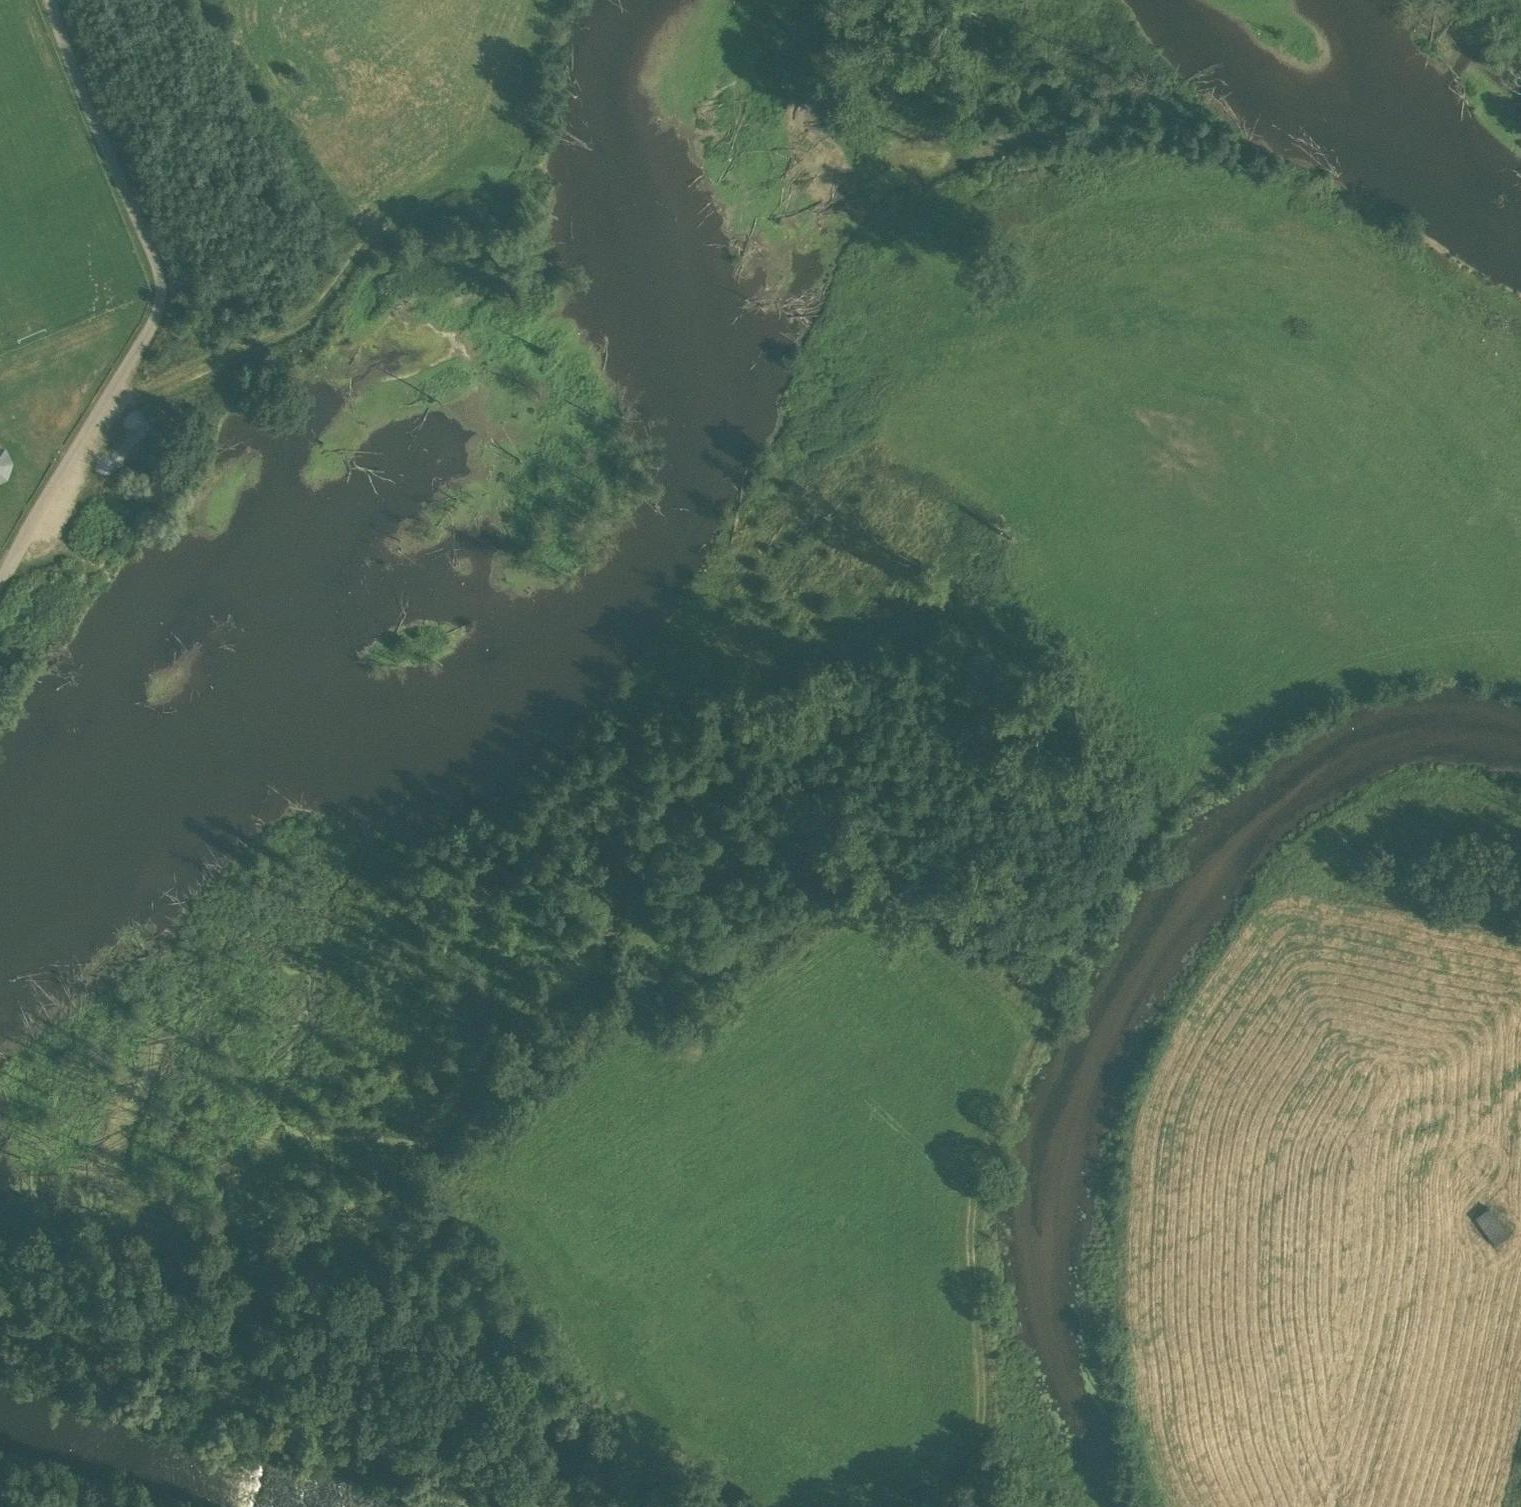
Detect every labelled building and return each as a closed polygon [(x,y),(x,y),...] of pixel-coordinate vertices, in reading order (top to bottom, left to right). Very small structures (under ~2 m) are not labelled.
[(10,473),(14,460),(7,444),(1,447),(0,447),(0,478),(10,473)] [(1480,1216),(1500,1244),(1517,1232),(1496,1204),(1480,1216)]
